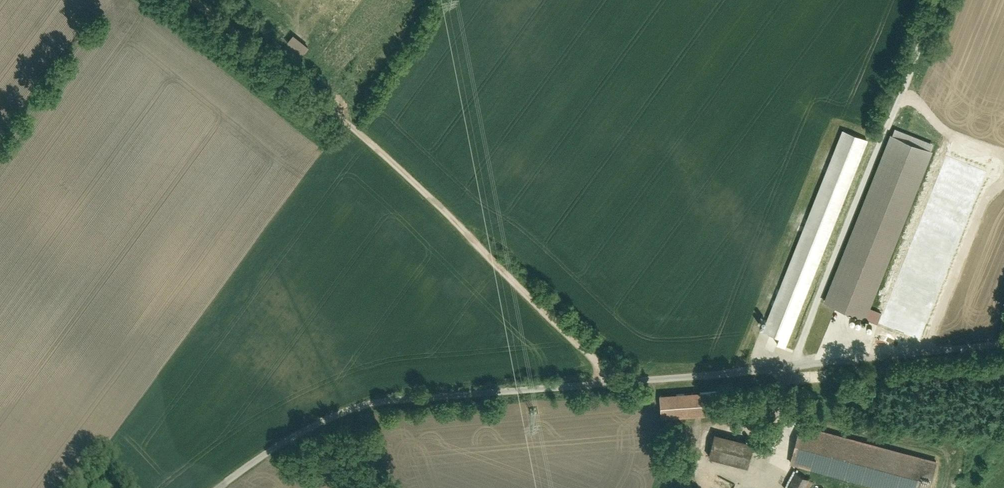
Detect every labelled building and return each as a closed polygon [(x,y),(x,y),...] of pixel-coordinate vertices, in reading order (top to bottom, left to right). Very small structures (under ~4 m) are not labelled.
[(299,42),(301,44),(305,40),(297,34),(289,43),(294,47),(299,42)] [(870,142),(844,132),(764,333),(789,343),(870,142)] [(934,153),(892,136),(826,301),(868,318),(934,153)] [(714,392),(660,396),(662,420),(716,415),(714,392)] [(792,465),(880,487),(933,487),(940,462),(802,426),(792,465)] [(716,434),(710,460),(749,469),(755,444),(716,434)] [(816,480),(808,476),(801,487),(811,487),(816,480)]
